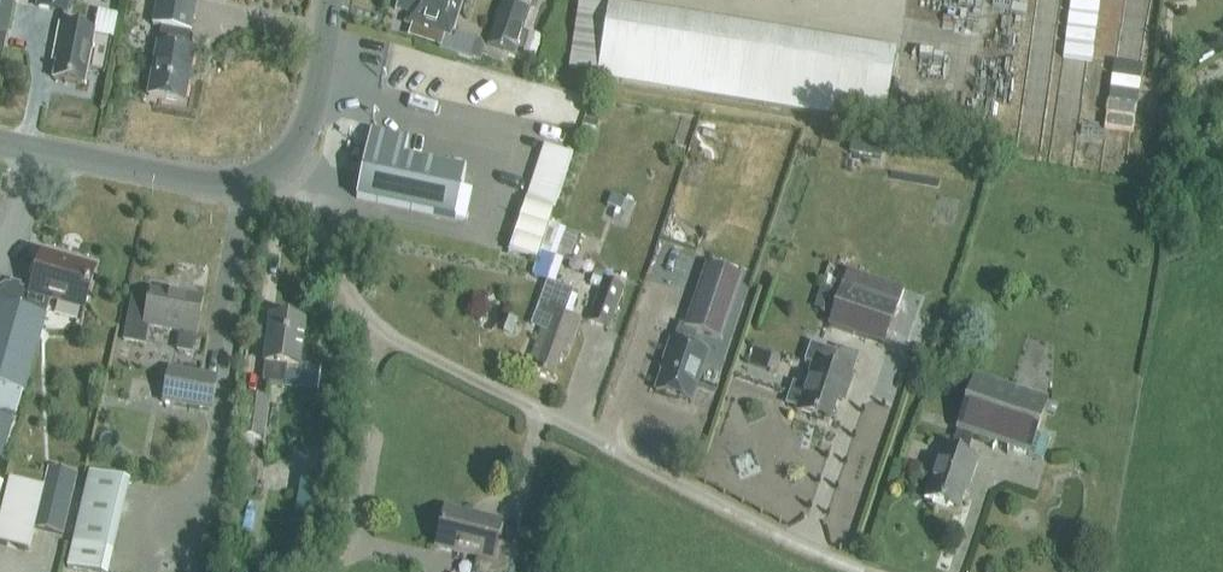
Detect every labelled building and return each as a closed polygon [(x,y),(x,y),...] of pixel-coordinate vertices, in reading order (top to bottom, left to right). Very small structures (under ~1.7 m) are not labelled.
[(7,36),(14,0),(0,0),(0,35),(7,36)] [(35,8),(65,14),(67,0),(36,0),(35,8)] [(194,51),(182,49),(185,32),(191,33),(197,0),(158,0),(153,26),(161,28),(149,97),(184,103),(194,51)] [(395,10),(411,15),(409,23),(414,25),(410,37),(441,47),(445,35),(450,37),(462,0),(399,0),(395,10)] [(488,44),(516,53),(533,0),(503,0),(488,44)] [(1066,24),(1099,26),(1100,3),(1068,1),(1066,24)] [(594,82),(886,119),(895,45),(603,8),(594,82)] [(53,61),(57,62),(54,79),(84,85),(87,69),(104,72),(103,74),(105,75),(111,40),(110,40),(109,42),(93,39),(94,33),(60,27),(53,61)] [(536,56),(542,36),(531,33),(525,53),(536,56)] [(1089,84),(1094,48),(1064,44),(1059,80),(1089,84)] [(1165,63),(1161,71),(1175,78),(1179,70),(1165,63)] [(1034,142),(1035,131),(1044,131),(1045,117),(1034,116),(1035,99),(1020,98),(1017,141),(1034,142)] [(1102,123),(1100,150),(1134,153),(1137,126),(1102,123)] [(716,132),(705,129),(703,137),(714,140),(716,132)] [(405,159),(409,140),(372,132),(357,199),(456,221),(456,219),(466,221),(472,190),(463,188),(466,172),(405,159)] [(852,139),(850,154),(881,159),(884,145),(852,139)] [(526,199),(554,209),(573,155),(545,146),(526,199)] [(532,276),(547,281),(565,230),(550,225),(532,276)] [(2,459),(21,392),(25,393),(46,317),(51,300),(84,309),(95,270),(42,255),(31,294),(25,292),(25,290),(24,289),(24,290),(7,285),(0,289),(0,459),(2,459)] [(743,276),(707,264),(686,328),(698,332),(722,340),(743,276)] [(549,282),(535,318),(545,322),(532,358),(539,361),(535,370),(554,377),(563,354),(569,356),(582,319),(566,313),(573,291),(549,282)] [(625,289),(604,282),(589,323),(610,330),(625,289)] [(815,308),(828,311),(834,288),(820,285),(815,308)] [(840,288),(826,326),(884,346),(897,308),(840,288)] [(192,354),(203,299),(186,296),(185,299),(151,292),(149,301),(132,298),(124,341),(145,345),(148,326),(181,332),(178,351),(192,354)] [(266,364),(264,381),(285,384),(287,367),(299,369),(299,366),(311,367),(313,350),(302,348),(305,323),(290,321),(291,314),(274,312),(273,319),(271,319),(265,364),(266,364)] [(664,370),(657,391),(692,402),(709,352),(692,347),(698,332),(686,328),(677,325),(672,340),(666,359),(669,360),(665,370),(664,370)] [(795,383),(788,404),(795,406),(800,408),(798,412),(830,422),(842,388),(848,390),(853,377),(852,377),(856,364),(858,359),(855,354),(838,348),(836,353),(810,344),(804,363),(814,366),(806,387),(795,383)] [(163,403),(211,412),(217,378),(169,370),(163,403)] [(976,375),(957,430),(1030,455),(1037,434),(1045,412),(1048,402),(1049,400),(976,375)] [(242,437),(263,439),(268,401),(247,398),(242,437)] [(978,460),(968,456),(972,444),(956,438),(951,451),(943,448),(926,498),(958,509),(968,480),(971,480),(978,460)] [(0,517),(0,544),(28,551),(34,528),(63,535),(78,474),(49,467),(44,487),(10,479),(0,517)] [(480,558),(477,571),(510,571),(514,556),(495,551),(502,523),(446,510),(436,547),(480,558)] [(72,543),(67,567),(88,571),(109,571),(113,553),(72,543)]
